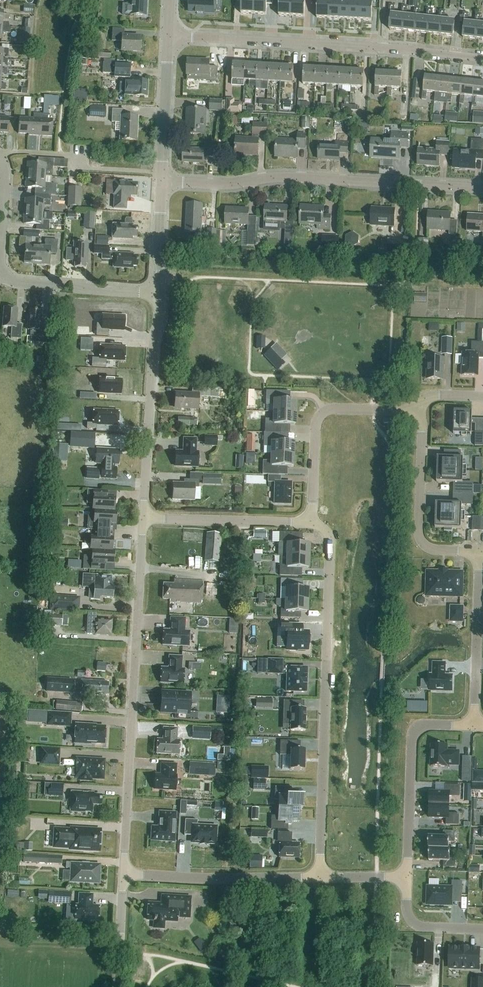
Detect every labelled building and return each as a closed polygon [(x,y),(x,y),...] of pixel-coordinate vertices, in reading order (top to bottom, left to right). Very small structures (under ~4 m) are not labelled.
[(130,15),(146,15),(147,0),(131,0),(131,5),(124,5),(124,14),(130,15)] [(189,11),(197,11),(197,14),(204,14),(204,12),(212,12),(213,0),(190,0),(189,11)] [(237,0),(242,1),(241,13),(254,14),(254,0),(237,0)] [(254,14),(266,14),(267,5),(273,5),(273,0),(254,0),(254,14)] [(317,17),(329,18),(330,0),(329,0),(318,0),(317,17)] [(330,0),(329,18),(339,19),(340,1),(330,0)] [(340,1),(339,19),(349,19),(350,1),(340,1)] [(350,1),(349,19),(359,20),(360,2),(350,1)] [(279,2),(278,20),(290,20),(291,2),(279,2)] [(291,2),(290,20),(303,21),(304,3),(291,2)] [(360,2),(359,20),(371,21),(373,3),(360,2)] [(390,4),(389,14),(391,14),(389,29),(402,30),(404,15),(402,15),(394,14),(395,5),(390,4)] [(33,5),(23,5),(23,13),(33,14),(33,5)] [(403,6),(402,15),(404,15),(402,30),(415,32),(416,16),(414,16),(406,15),(407,6),(403,6)] [(415,7),(414,16),(416,16),(415,32),(427,33),(429,18),(427,18),(419,17),(420,8),(415,7)] [(428,9),(427,18),(429,18),(427,33),(440,35),(442,19),(439,19),(431,18),(432,9),(428,9)] [(440,10),(439,19),(442,19),(440,35),(453,36),(455,21),(444,19),(445,11),(440,10)] [(464,13),(462,22),(465,23),(463,37),(476,39),(478,23),(475,23),(467,22),(468,13),(464,13)] [(8,27),(9,23),(2,22),(3,15),(0,15),(0,26),(8,27)] [(8,27),(0,26),(0,39),(1,39),(2,31),(10,31),(10,27),(8,27)] [(19,28),(18,43),(29,44),(30,29),(19,28)] [(140,51),(141,37),(124,36),(124,29),(113,28),(112,41),(121,41),(121,50),(140,51)] [(98,57),(110,58),(110,52),(100,51),(100,46),(95,45),(94,49),(93,49),(92,54),(99,54),(98,57)] [(2,64),(7,64),(8,59),(2,59),(3,54),(8,55),(8,50),(3,49),(0,49),(0,62),(2,62),(2,64)] [(217,80),(218,68),(209,68),(210,60),(188,59),(187,75),(208,76),(208,80),(217,80)] [(114,77),(129,78),(130,64),(102,63),(102,73),(114,73),(114,77)] [(245,80),(246,64),(234,63),(232,86),(244,86),(245,80)] [(245,80),(257,81),(258,64),(246,64),(245,80)] [(258,64),(257,81),(257,88),(262,88),(262,81),(269,82),(270,65),(258,64)] [(269,82),(281,82),(282,66),(270,65),(269,82)] [(285,89),(285,83),(293,83),(294,67),(282,66),(281,82),(280,88),(285,89)] [(315,84),(316,68),(304,67),(303,84),(315,84)] [(315,84),(321,85),(327,85),(328,69),(316,68),(315,84)] [(332,91),(333,85),(339,86),(340,69),(328,69),(327,85),(326,91),(332,91)] [(343,86),(351,86),(352,70),(340,69),(339,86),(338,91),(343,91),(343,86)] [(356,87),(363,87),(364,71),(352,70),(351,86),(351,92),(356,92),(356,87)] [(379,87),(388,87),(389,71),(377,71),(375,95),(379,95),(379,87)] [(389,71),(388,87),(388,96),(392,96),(392,88),(401,88),(402,72),(389,71)] [(427,92),(436,93),(438,77),(425,76),(423,99),(427,100),(427,92)] [(440,93),(448,94),(450,79),(438,77),(436,93),(435,101),(439,101),(440,93)] [(414,79),(412,98),(419,99),(421,79),(414,79)] [(448,102),(452,103),(453,95),(461,96),(463,80),(450,79),(448,94),(448,102)] [(124,83),(120,83),(119,92),(124,92),(124,95),(147,96),(147,81),(134,80),(134,81),(125,80),(124,83)] [(465,96),(474,97),(475,81),(463,80),(461,96),(460,104),(464,104),(465,96)] [(474,97),(473,105),(477,105),(478,97),(482,98),(482,82),(475,81),(474,97)] [(325,108),(326,103),(326,97),(321,97),(321,103),(318,103),(318,108),(325,108)] [(242,113),(243,103),(235,103),(235,99),(227,98),(226,113),(242,113)] [(225,101),(210,100),(209,110),(225,111),(225,101)] [(120,132),(120,139),(136,140),(137,117),(125,116),(125,110),(112,109),(112,123),(115,123),(114,131),(120,132)] [(205,134),(206,110),(188,109),(186,133),(205,134)] [(43,110),(43,114),(41,114),(40,136),(51,137),(52,120),(47,119),(48,110),(43,110)] [(482,124),(482,112),(473,111),(473,123),(482,124)] [(28,135),(40,136),(41,114),(33,114),(33,119),(29,118),(28,134),(28,135)] [(302,129),(310,129),(310,117),(302,116),(302,129)] [(8,133),(9,117),(0,117),(0,132),(8,133)] [(28,134),(29,118),(19,118),(18,133),(28,134)] [(341,123),(351,123),(351,119),(331,119),(331,123),(336,123),(336,128),(341,128),(341,123)] [(266,136),(267,124),(254,123),(253,138),(236,137),(235,154),(258,155),(259,136),(266,136)] [(335,138),(343,139),(344,131),(336,130),(335,138)] [(407,147),(408,134),(392,133),(392,141),(371,140),(371,157),(399,159),(399,147),(407,147)] [(305,148),(306,134),(298,134),(297,141),(276,140),(275,156),(297,158),(298,148),(305,148)] [(448,155),(449,139),(438,138),(436,149),(419,148),(418,165),(439,166),(440,154),(448,155)] [(471,147),(471,152),(454,151),(453,167),(475,168),(476,159),(482,159),(482,140),(471,140),(471,147)] [(348,153),(348,142),(336,142),(336,145),(319,145),(318,159),(339,160),(340,153),(348,153)] [(223,157),(223,146),(205,145),(205,149),(184,148),(183,162),(204,163),(204,156),(223,157)] [(67,160),(53,159),(38,158),(37,164),(27,163),(26,175),(44,177),(45,170),(52,170),(52,167),(66,168),(67,160)] [(55,195),(55,184),(51,184),(44,183),(44,177),(26,175),(26,188),(36,188),(35,194),(50,195),(55,195)] [(114,181),(113,195),(114,195),(113,208),(126,209),(126,196),(136,196),(137,184),(127,183),(127,181),(114,181)] [(68,186),(67,206),(80,206),(81,187),(68,186)] [(24,212),(42,213),(43,206),(50,206),(50,195),(35,194),(35,200),(25,199),(24,212)] [(203,205),(187,204),(185,232),(202,233),(202,223),(205,224),(206,218),(202,218),(203,205)] [(266,206),(265,229),(279,229),(279,227),(279,226),(287,226),(287,221),(288,207),(266,206)] [(330,228),(331,215),(323,215),(324,208),(311,208),(311,207),(301,206),(300,224),(317,224),(317,228),(330,228)] [(372,208),(371,224),(394,226),(395,210),(372,208)] [(249,209),(226,209),(226,224),(249,225),(248,245),(255,245),(256,232),(259,232),(260,224),(256,224),(256,217),(249,216),(249,209)] [(95,215),(99,220),(104,216),(100,211),(95,215)] [(42,213),(24,212),(23,224),(36,225),(36,230),(48,231),(49,220),(51,220),(52,213),(42,213)] [(84,212),(83,228),(93,229),(94,212),(84,212)] [(457,235),(457,221),(450,220),(451,213),(429,212),(428,229),(450,230),(449,234),(457,235)] [(468,214),(467,231),(482,232),(482,239),(482,215),(468,214)] [(124,220),(124,225),(113,224),(112,238),(132,239),(132,237),(136,237),(137,227),(132,227),(132,220),(131,218),(126,218),(124,220)] [(285,228),(285,244),(293,245),(293,228),(285,228)] [(207,247),(215,247),(216,229),(208,229),(207,247)] [(223,230),(216,229),(215,247),(220,248),(220,243),(222,243),(223,230)] [(359,236),(352,232),(346,235),(345,243),(352,247),(358,244),(359,236)] [(339,236),(322,235),(322,250),(339,251),(339,236)] [(107,245),(108,237),(96,236),(96,244),(107,245)] [(24,263),(36,264),(37,246),(31,245),(31,238),(26,238),(24,263)] [(428,239),(419,238),(418,255),(428,256),(428,239)] [(37,246),(36,264),(48,265),(49,254),(56,254),(57,240),(45,239),(44,246),(37,246)] [(389,240),(388,252),(405,253),(405,241),(389,240)] [(88,244),(74,243),(73,249),(66,248),(65,261),(73,261),(73,263),(75,263),(74,267),(85,268),(85,263),(87,263),(88,244)] [(101,259),(113,260),(113,267),(132,268),(132,266),(137,267),(137,256),(133,256),(133,254),(108,253),(108,246),(94,246),(94,254),(102,254),(101,259)] [(427,302),(427,293),(414,293),(414,302),(427,302)] [(16,324),(17,309),(4,308),(2,326),(11,327),(10,338),(21,339),(22,324),(16,324)] [(36,337),(35,342),(45,343),(46,329),(39,329),(41,311),(29,310),(27,330),(30,330),(30,336),(36,337)] [(96,335),(108,336),(108,330),(124,330),(124,316),(102,315),(102,324),(96,324),(96,335)] [(265,337),(256,336),(256,348),(265,349),(265,337)] [(453,338),(442,337),(441,354),(452,355),(453,338)] [(478,375),(479,358),(482,358),(482,342),(478,342),(472,341),(471,353),(463,352),(462,374),(478,375)] [(91,358),(91,366),(105,367),(105,360),(124,361),(124,346),(100,345),(99,358),(91,358)] [(271,348),(263,355),(277,370),(285,363),(271,348)] [(427,378),(442,379),(443,364),(444,364),(445,358),(426,357),(426,366),(428,366),(427,378)] [(98,393),(120,394),(121,380),(98,378),(98,393)] [(174,399),(175,400),(175,403),(174,403),(174,406),(175,407),(175,408),(197,409),(198,396),(211,397),(218,398),(219,389),(192,388),(191,394),(176,393),(175,394),(174,395),(174,399)] [(295,412),(295,400),(281,400),(282,391),(265,390),(265,404),(274,404),(274,412),(295,412)] [(117,426),(117,411),(93,410),(92,423),(88,423),(88,428),(95,429),(95,424),(117,426)] [(454,410),(454,418),(451,418),(451,426),(454,426),(454,433),(455,433),(455,431),(462,431),(462,436),(467,436),(467,431),(471,431),(470,434),(472,434),(472,411),(471,411),(471,413),(468,413),(468,411),(463,410),(463,413),(455,413),(456,410),(454,410)] [(265,419),(264,432),(280,433),(280,424),(294,425),(295,412),(274,412),(273,419),(265,419)] [(482,440),(482,432),(475,431),(475,445),(482,445),(482,440)] [(271,454),(293,454),(293,442),(280,442),(280,433),(264,432),(263,432),(263,446),(271,446),(271,454)] [(95,434),(71,433),(70,446),(94,447),(95,434)] [(255,450),(255,434),(247,434),(246,450),(255,450)] [(217,436),(204,435),(203,446),(216,447),(217,436)] [(197,467),(198,452),(196,452),(196,439),(183,438),(183,452),(175,451),(175,466),(197,467)] [(54,444),(53,460),(67,461),(68,445),(54,444)] [(111,453),(112,450),(97,449),(96,461),(102,461),(102,469),(98,468),(98,470),(94,470),(94,468),(87,468),(86,479),(98,480),(99,479),(116,480),(117,467),(115,467),(115,464),(118,464),(119,453),(111,453)] [(437,469),(467,470),(467,464),(461,464),(461,458),(463,458),(463,457),(461,457),(461,450),(444,450),(444,456),(437,456),(437,457),(440,457),(440,464),(437,463),(437,469)] [(255,453),(245,453),(245,464),(254,464),(255,453)] [(292,467),(293,454),(271,454),(271,461),(262,461),(262,475),(280,475),(280,466),(292,467)] [(243,455),(236,455),(235,468),(243,469),(243,455)] [(467,470),(437,469),(437,474),(440,474),(440,480),(437,480),(437,481),(454,482),(463,482),(463,481),(460,481),(460,475),(466,475),(467,470)] [(203,474),(202,484),(220,485),(221,475),(203,474)] [(253,475),(252,484),(265,484),(265,475),(253,475)] [(268,482),(275,482),(274,503),(290,504),(291,482),(280,482),(280,476),(268,475),(268,482)] [(197,487),(198,481),(184,480),(184,483),(173,483),(172,500),(194,500),(194,487),(197,487)] [(473,486),(463,486),(463,482),(454,482),(453,485),(453,492),(473,493),(473,486)] [(114,511),(114,504),(115,504),(116,499),(107,498),(107,491),(88,490),(87,503),(93,503),(92,510),(94,510),(114,511)] [(453,503),(462,503),(462,500),(473,501),(473,493),(453,492),(453,503)] [(436,515),(465,516),(465,510),(459,510),(459,504),(462,504),(462,503),(453,503),(436,502),(436,503),(439,503),(439,509),(436,509),(436,515)] [(116,511),(114,511),(94,510),(94,516),(88,516),(87,529),(93,529),(93,530),(111,531),(112,523),(116,523),(116,517),(115,517),(116,511)] [(465,521),(465,516),(436,515),(436,520),(438,520),(438,526),(435,526),(435,527),(444,527),(444,531),(452,531),(452,528),(461,528),(461,527),(459,527),(459,521),(465,521)] [(472,530),(480,531),(481,517),(473,516),(472,530)] [(113,538),(111,538),(111,531),(93,530),(93,537),(85,537),(85,543),(91,543),(90,550),(92,550),(112,551),(112,550),(112,544),(113,544),(113,538)] [(278,548),(278,555),(280,555),(287,555),(308,556),(309,543),(294,543),(295,532),(279,532),(278,548)] [(167,539),(166,552),(190,553),(188,553),(189,546),(196,546),(197,533),(184,533),(183,540),(167,539)] [(204,562),(219,563),(221,534),(206,533),(204,562)] [(114,551),(112,550),(112,551),(92,550),(92,556),(84,556),(83,569),(105,570),(105,563),(114,563),(114,557),(113,557),(114,551)] [(280,562),(279,575),(292,576),(293,568),(308,568),(308,556),(287,555),(280,555),(280,562)] [(462,572),(454,572),(430,571),(430,580),(428,580),(428,594),(430,594),(431,596),(438,596),(440,594),(456,595),(456,593),(462,593),(462,572)] [(166,592),(164,591),(164,592),(188,593),(189,586),(196,586),(196,574),(183,573),(183,580),(167,579),(166,592)] [(84,586),(89,587),(88,599),(93,599),(93,600),(100,601),(100,597),(111,597),(111,596),(113,595),(113,592),(111,590),(111,577),(96,576),(84,575),(84,586)] [(286,599),(307,600),(307,587),(293,587),(293,579),(280,579),(280,587),(286,587),(286,599)] [(164,592),(163,605),(179,606),(179,613),(192,613),(193,600),(186,600),(186,593),(188,593),(164,592)] [(79,612),(80,597),(50,595),(48,609),(79,612)] [(292,618),(293,612),(307,612),(307,600),(286,599),(276,599),(276,604),(278,607),(281,607),(280,617),(292,618)] [(451,621),(463,621),(463,606),(451,606),(451,621)] [(90,613),(89,618),(89,622),(89,627),(96,628),(95,635),(110,635),(111,620),(96,619),(96,613),(90,613)] [(50,625),(62,626),(62,625),(68,625),(68,617),(62,617),(62,615),(50,614),(50,625)] [(188,646),(189,631),(184,631),(185,618),(171,618),(170,630),(163,630),(162,645),(188,646)] [(277,623),(277,636),(287,637),(287,649),(289,649),(289,650),(295,651),(296,649),(308,650),(308,643),(310,643),(310,636),(308,635),(308,632),(302,632),(302,624),(295,624),(277,623)] [(183,684),(184,669),(181,669),(182,657),(169,656),(168,668),(161,667),(160,682),(183,684)] [(258,659),(258,673),(287,674),(286,691),(306,692),(307,667),(282,667),(282,659),(258,659)] [(445,671),(445,663),(433,662),(433,675),(430,675),(430,690),(452,691),(452,675),(444,675),(444,672),(445,672),(445,671)] [(106,663),(97,663),(97,671),(106,672),(106,663)] [(73,679),(47,678),(46,691),(72,693),(73,679)] [(80,694),(88,694),(100,695),(100,693),(108,693),(109,684),(107,684),(107,681),(81,680),(80,694)] [(162,692),(162,694),(161,712),(175,713),(175,710),(189,711),(190,693),(162,692)] [(413,710),(419,699),(409,694),(403,704),(413,710)] [(256,697),(256,708),(272,708),(272,696),(256,697)] [(81,712),(82,703),(56,701),(55,710),(81,712)] [(284,701),(284,724),(290,725),(290,730),(305,731),(305,708),(298,708),(298,701),(284,701)] [(47,725),(62,726),(63,713),(47,712),(47,725)] [(104,744),(105,726),(91,726),(91,725),(76,724),(75,743),(90,744),(90,743),(104,744)] [(210,728),(192,726),(191,739),(209,740),(210,728)] [(179,754),(180,740),(177,740),(177,728),(163,727),(163,739),(157,739),(156,753),(179,754)] [(280,741),(279,755),(282,755),(282,769),(290,769),(304,770),(304,750),(292,749),(292,741),(280,741)] [(431,744),(431,766),(447,767),(447,765),(459,765),(459,751),(447,751),(447,745),(431,744)] [(42,762),(57,763),(58,750),(43,749),(42,762)] [(471,769),(472,756),(463,756),(463,769),(471,769)] [(102,778),(103,761),(78,759),(77,776),(80,776),(80,779),(90,779),(90,777),(102,778)] [(189,762),(189,770),(207,771),(206,776),(215,776),(216,764),(207,763),(189,762)] [(175,790),(176,775),(176,764),(161,763),(161,774),(155,774),(155,789),(175,790)] [(482,782),(482,771),(473,770),(473,782),(482,782)] [(253,790),(265,790),(265,779),(253,779),(253,790)] [(63,784),(51,783),(50,796),(62,796),(63,784)] [(429,804),(449,805),(450,797),(460,797),(460,786),(445,785),(445,792),(430,791),(429,804)] [(278,808),(299,808),(302,808),(303,796),(294,796),(294,793),(291,793),(291,787),(275,787),(274,800),(278,800),(278,808)] [(101,805),(101,795),(94,794),(94,792),(71,791),(70,811),(93,812),(93,804),(101,805)] [(446,825),(459,826),(459,814),(449,814),(449,805),(429,804),(429,818),(446,819),(446,825)] [(298,822),(299,808),(278,808),(278,816),(271,816),(270,829),(287,829),(288,824),(291,824),(291,822),(298,822)] [(175,813),(160,812),(159,827),(156,827),(152,830),(152,839),(168,840),(174,835),(175,813)] [(192,842),(215,843),(216,827),(197,826),(197,820),(185,819),(184,835),(192,836),(192,842)] [(70,848),(85,849),(86,850),(91,851),(93,850),(100,850),(100,845),(101,845),(101,835),(101,830),(90,830),(90,829),(82,828),(82,829),(71,828),(71,830),(55,829),(55,846),(70,847),(70,848)] [(456,840),(456,829),(444,829),(444,837),(428,836),(428,848),(450,849),(450,848),(449,848),(449,840),(456,840)] [(291,833),(277,832),(277,843),(279,844),(279,857),(299,858),(299,843),(291,843),(291,833)] [(32,843),(23,842),(23,851),(32,851),(32,843)] [(450,849),(428,848),(429,848),(429,860),(444,861),(443,867),(455,867),(456,856),(450,856),(450,849)] [(47,855),(23,854),(23,862),(47,863),(47,855)] [(262,855),(250,855),(249,868),(261,868),(262,855)] [(98,882),(99,865),(88,865),(89,863),(83,863),(83,864),(72,864),(72,862),(66,862),(65,868),(72,869),(71,881),(98,882)] [(428,887),(427,904),(451,904),(452,894),(462,895),(462,881),(452,880),(452,887),(428,887)] [(70,904),(71,892),(40,890),(40,894),(50,895),(50,900),(53,900),(53,903),(70,904)] [(98,921),(99,905),(93,905),(93,894),(79,893),(79,904),(76,904),(75,919),(98,921)] [(190,917),(191,897),(162,895),(162,903),(148,902),(147,919),(154,920),(154,927),(164,928),(164,920),(177,921),(178,916),(190,917)] [(207,947),(203,942),(196,946),(200,952),(207,947)] [(418,943),(417,965),(433,966),(434,944),(418,943)] [(450,948),(449,968),(479,969),(480,949),(450,948)] [(472,986),(482,986),(482,979),(473,979),(472,986)]
